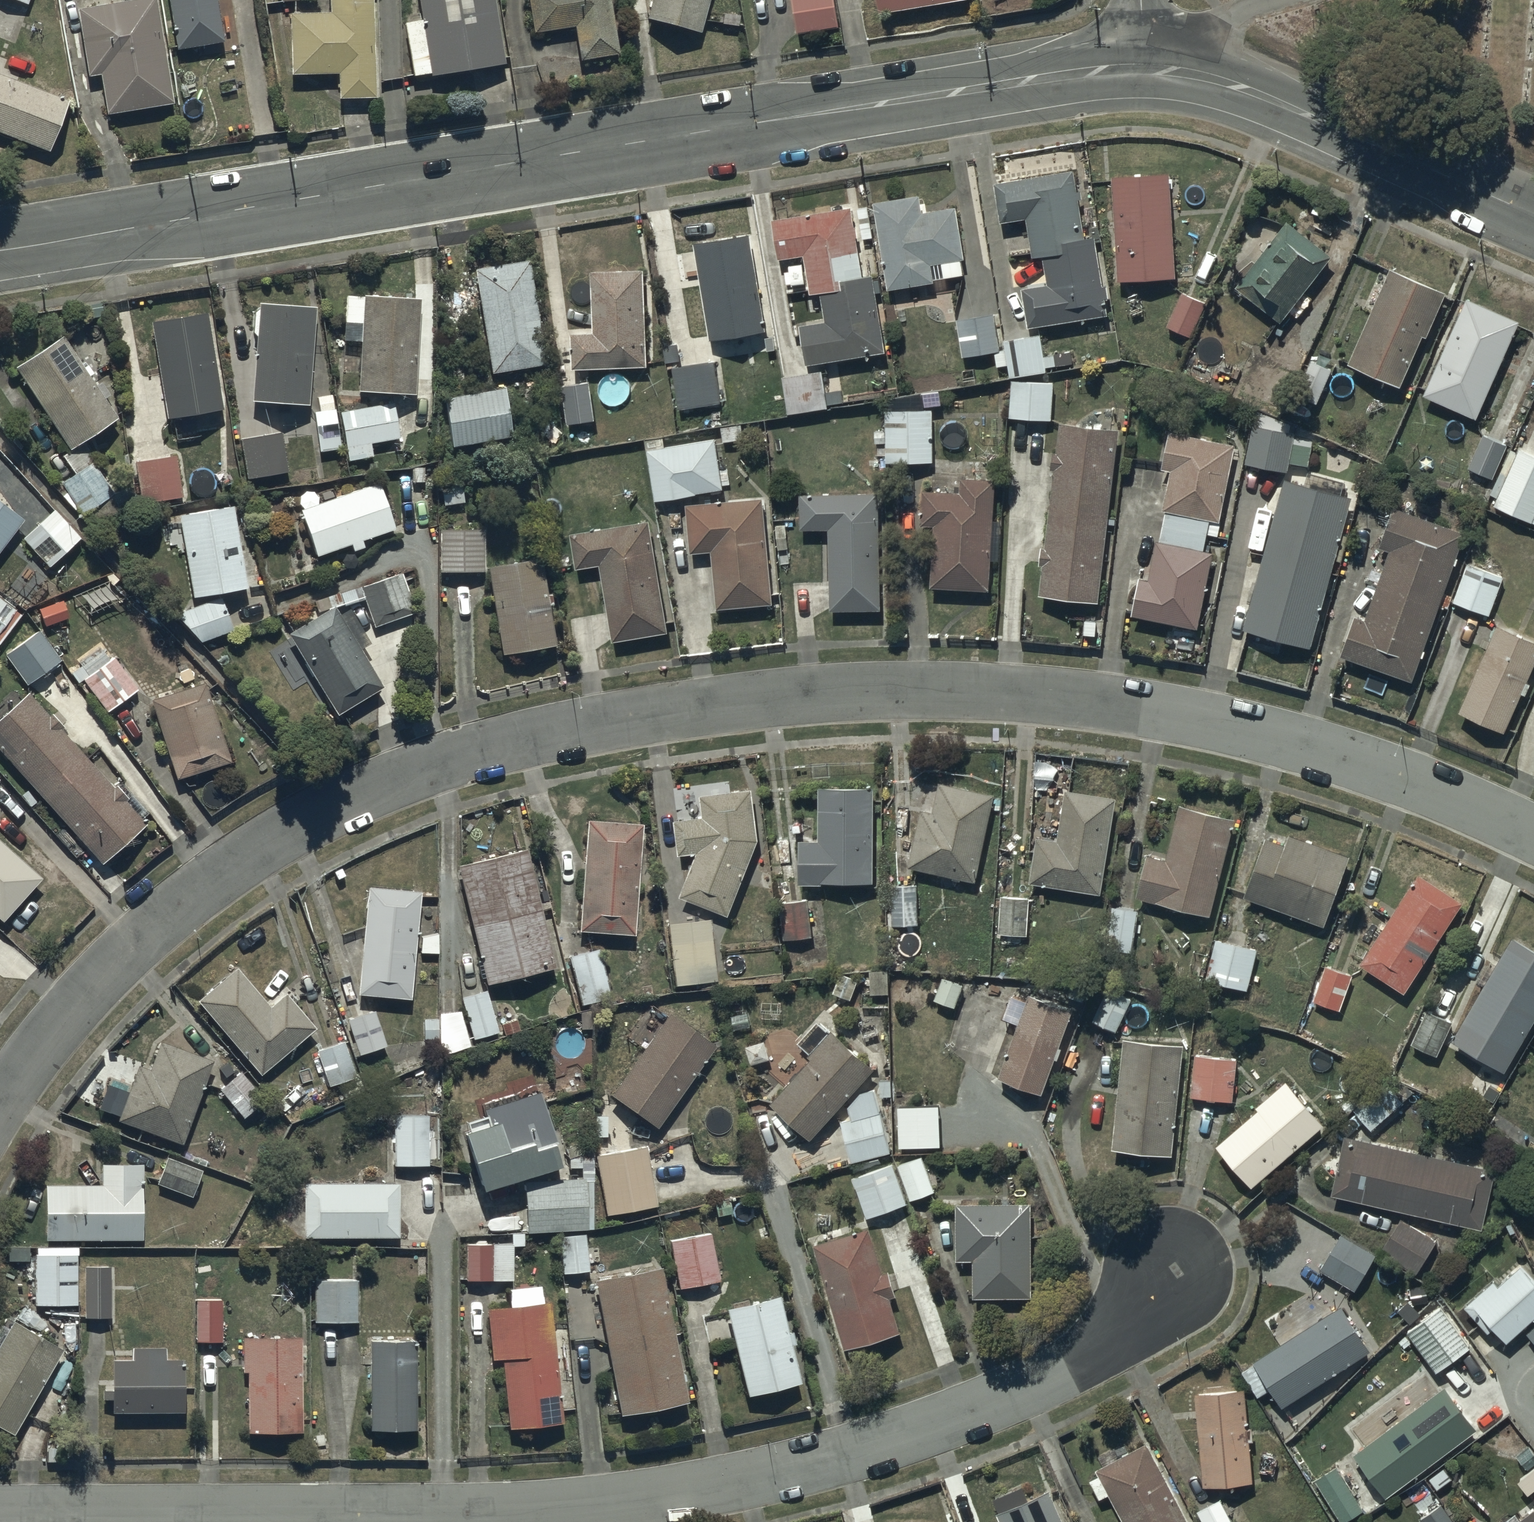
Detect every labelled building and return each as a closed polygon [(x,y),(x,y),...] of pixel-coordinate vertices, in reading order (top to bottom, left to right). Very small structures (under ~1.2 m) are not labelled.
[(25,8),(28,0),(2,0),(25,8)] [(177,56),(223,48),(215,0),(167,0),(177,56)] [(371,0),(329,0),(329,17),(292,19),(291,6),(302,6),(302,0),(277,0),(278,7),(281,7),(282,24),(287,24),(290,81),(335,79),(336,106),(375,104),(371,0)] [(421,26),(403,29),(412,82),(429,79),(430,82),(505,69),(493,0),(417,0),(421,26)] [(532,38),(573,32),(579,65),(615,59),(606,0),(526,0),(532,38)] [(644,22),(699,37),(709,0),(650,0),(644,22)] [(796,34),(838,28),(834,0),(790,0),(796,34)] [(879,19),(963,5),(963,0),(876,0),(879,19)] [(154,3),(77,16),(87,81),(98,79),(104,120),(171,109),(154,3)] [(49,156),(67,108),(0,82),(0,138),(49,156)] [(1072,177),(993,190),(999,228),(1024,224),(1031,264),(1042,262),(1046,290),(1020,295),(1026,333),(1105,320),(1102,304),(1106,303),(1104,291),(1100,292),(1092,245),(1084,246),(1072,177)] [(1169,180),(1110,183),(1115,289),(1175,286),(1169,180)] [(918,201),(873,208),(886,296),(933,289),(930,270),(961,266),(953,213),(920,218),(918,201)] [(849,214),(771,228),(778,265),(802,261),(809,300),(818,299),(824,328),(798,333),(805,371),(884,357),(870,283),(862,284),(849,214)] [(1330,261),(1285,227),(1235,294),(1280,328),(1330,261)] [(752,241),(694,250),(709,345),(767,337),(752,241)] [(528,267),(472,277),(491,380),(546,370),(528,267)] [(645,275),(591,276),(592,339),(572,339),(573,373),(647,371),(645,275)] [(1441,299),(1387,275),(1345,369),(1399,393),(1441,299)] [(1204,307),(1180,297),(1165,331),(1190,341),(1204,307)] [(419,304),(363,301),(361,328),(343,327),(342,347),(361,348),(358,398),(413,401),(419,304)] [(1422,401),(1474,424),(1516,328),(1465,305),(1422,401)] [(313,314),(259,310),(258,317),(253,317),(251,340),(256,341),(250,408),(305,412),(313,314)] [(206,317),(149,326),(165,426),(222,417),(206,317)] [(993,318),(954,325),(960,361),(999,355),(993,318)] [(1039,338),(1003,344),(1005,356),(993,358),(995,371),(1006,369),(1008,381),(1046,375),(1045,371),(1053,370),(1051,359),(1043,361),(1039,338)] [(81,373),(61,341),(15,371),(68,454),(115,425),(102,404),(109,400),(100,386),(94,390),(88,381),(91,379),(85,370),(81,373)] [(714,365),(672,372),(678,414),(720,407),(714,365)] [(1327,374),(1310,366),(1295,399),(1312,407),(1327,374)] [(1052,385),(1010,384),(1008,423),(1051,424),(1052,385)] [(591,389),(563,392),(568,431),(596,427),(591,389)] [(445,402),(453,450),(512,440),(504,393),(445,402)] [(320,414),(314,415),(321,457),(340,454),(330,395),(317,397),(320,414)] [(395,405),(339,415),(348,465),(372,461),(370,447),(401,442),(395,405)] [(928,415),(884,416),(884,468),(928,467),(928,415)] [(1293,438),(1252,429),(1243,471),(1284,479),(1293,438)] [(1097,609),(1115,437),(1056,431),(1053,459),(1050,458),(1049,474),(1050,474),(1042,553),(1040,553),(1038,570),(1040,570),(1036,603),(1097,609)] [(280,437),(239,444),(247,484),(287,477),(280,437)] [(1233,451),(1166,437),(1159,474),(1170,477),(1162,515),(1165,516),(1159,547),(1153,546),(1145,585),(1137,583),(1130,620),(1196,633),(1210,558),(1202,556),(1208,525),(1217,527),(1233,451)] [(1466,473),(1490,483),(1504,451),(1481,440),(1466,473)] [(715,443),(649,452),(656,505),(692,500),(692,499),(722,495),(715,443)] [(1516,456),(1509,454),(1490,500),(1495,503),(1491,513),(1533,530),(1533,463),(1516,456)] [(173,460),(134,467),(142,511),(181,504),(173,460)] [(91,468),(62,488),(83,519),(112,498),(91,468)] [(986,597),(992,486),(959,484),(958,497),(921,495),(919,530),(931,531),(928,594),(986,597)] [(1310,656),(1348,505),(1282,488),(1243,639),(1310,656)] [(379,489),(299,518),(315,563),(349,551),(351,557),(362,553),(360,548),(395,536),(379,489)] [(876,499),(801,501),(801,537),(829,537),(831,615),(877,615),(876,499)] [(762,504),(687,511),(691,559),(711,557),(716,614),(771,610),(762,504)] [(22,525),(0,507),(0,554),(22,525)] [(55,514),(23,543),(49,571),(81,542),(55,514)] [(232,514),(176,523),(190,603),(246,593),(232,514)] [(1462,540),(1391,514),(1376,553),(1389,557),(1364,626),(1353,622),(1338,663),(1408,688),(1462,540)] [(649,527),(569,540),(575,575),(600,571),(612,647),(667,638),(665,626),(673,625),(670,607),(661,608),(649,527)] [(481,535),(439,534),(439,576),(481,576),(481,535)] [(540,564),(487,572),(502,662),(554,653),(540,564)] [(1501,581),(1467,568),(1452,608),(1487,620),(1501,581)] [(400,581),(360,595),(373,632),(413,617),(400,581)] [(17,613),(0,600),(0,636),(17,613)] [(288,641),(336,721),(381,693),(332,614),(288,641)] [(1495,631),(1456,718),(1503,739),(1533,669),(1533,649),(1495,631)] [(38,635),(4,658),(26,689),(60,665),(38,635)] [(113,665),(83,685),(107,716),(135,694),(113,665)] [(149,706),(175,785),(229,767),(203,689),(149,706)] [(0,725),(0,758),(100,870),(145,831),(124,807),(126,805),(115,793),(112,795),(59,735),(61,733),(51,721),(48,723),(28,701),(0,725)] [(973,889),(992,801),(938,789),(932,819),(918,816),(905,873),(973,889)] [(870,889),(870,794),(818,794),(818,849),(796,849),(796,889),(870,889)] [(701,825),(674,827),(679,861),(697,859),(679,902),(728,921),(755,852),(751,797),(699,800),(701,825)] [(1098,900),(1113,805),(1063,797),(1056,846),(1035,843),(1027,889),(1098,900)] [(1178,813),(1164,867),(1145,862),(1135,903),(1208,921),(1232,826),(1178,813)] [(633,941),(640,832),(585,828),(578,938),(633,941)] [(1322,933),(1347,862),(1288,841),(1284,851),(1263,844),(1242,904),(1322,933)] [(1,927),(40,885),(0,849),(0,926),(1,927)] [(554,974),(524,856),(456,873),(487,991),(554,974)] [(916,892),(890,892),(890,931),(916,931),(916,892)] [(418,898),(366,894),(357,1001),(409,1005),(418,898)] [(1026,940),(1026,904),(999,903),(998,939),(1026,940)] [(809,942),(805,904),(779,907),(783,944),(809,942)] [(1130,958),(1136,915),(1111,912),(1104,954),(1130,958)] [(667,930),(674,990),(716,985),(709,925),(667,930)] [(1512,937),(1453,1040),(1505,1071),(1533,1021),(1533,949),(1512,937)] [(1245,995),(1255,954),(1215,944),(1205,985),(1245,995)] [(609,1000),(597,954),(567,962),(580,1008),(609,1000)] [(269,1012),(235,972),(196,1005),(259,1080),(314,1033),(284,999),(269,1012)] [(953,1014),(962,987),(941,979),(931,1006),(953,1014)] [(484,994),(459,1002),(472,1044),(498,1036),(484,994)] [(1112,1037),(1128,1004),(1107,994),(1091,1027),(1112,1037)] [(1012,996),(1001,1023),(1018,1030),(997,1084),(1038,1100),(1071,1015),(1030,999),(1029,1002),(1012,996)] [(1434,1061),(1450,1027),(1425,1016),(1409,1050),(1434,1061)] [(384,1051),(372,1017),(347,1025),(358,1059),(384,1051)] [(667,1021),(610,1102),(654,1134),(712,1053),(667,1021)] [(807,1147),(871,1074),(827,1037),(826,1038),(816,1029),(798,1051),(808,1060),(806,1062),(809,1065),(768,1112),(807,1147)] [(344,1041),(315,1051),(328,1086),(356,1075),(344,1041)] [(1182,1052),(1121,1046),(1110,1156),(1171,1162),(1182,1052)] [(137,1072),(116,1126),(181,1150),(212,1067),(159,1047),(148,1076),(137,1072)] [(1234,1064),(1193,1060),(1189,1102),(1230,1106),(1234,1064)] [(240,1078),(220,1095),(243,1123),(263,1106),(240,1078)] [(464,1132),(483,1192),(570,1165),(544,1084),(482,1104),(487,1121),(468,1127),(469,1131),(464,1132)] [(1384,1085),(1352,1114),(1370,1135),(1403,1107),(1384,1085)] [(1216,1153),(1249,1193),(1321,1131),(1285,1088),(1259,1110),(1262,1113),(1216,1153)] [(888,1157),(873,1099),(858,1102),(863,1121),(838,1127),(849,1168),(888,1157)] [(892,1111),(892,1134),(896,1134),(896,1154),(920,1154),(920,1111),(892,1111)] [(429,1122),(393,1122),(393,1172),(429,1172),(429,1122)] [(1344,1142),(1330,1200),(1480,1234),(1493,1176),(1344,1142)] [(595,1160),(605,1219),(655,1210),(645,1151),(595,1160)] [(200,1175),(167,1162),(157,1189),(191,1201),(200,1175)] [(920,1162),(896,1170),(909,1204),(933,1195),(920,1162)] [(892,1169),(851,1183),(865,1223),(906,1208),(892,1169)] [(102,1192),(45,1192),(45,1247),(140,1247),(140,1173),(102,1173),(102,1192)] [(589,1178),(521,1181),(524,1232),(592,1228),(589,1178)] [(397,1190),(302,1190),(302,1244),(397,1244),(397,1190)] [(954,1210),(954,1266),(971,1266),(971,1305),(1029,1305),(1029,1210),(954,1210)] [(1414,1280),(1434,1245),(1399,1225),(1379,1260),(1414,1280)] [(1345,1228),(1318,1274),(1354,1295),(1376,1258),(1367,1253),(1375,1240),(1358,1230),(1356,1234),(1345,1228)] [(589,1271),(584,1235),(559,1238),(564,1274),(589,1271)] [(730,1235),(670,1246),(679,1294),(739,1283),(730,1235)] [(867,1235),(811,1251),(843,1355),(898,1339),(887,1304),(894,1302),(887,1278),(881,1279),(867,1235)] [(512,1251),(465,1251),(465,1286),(512,1286),(512,1251)] [(34,1260),(34,1309),(76,1309),(76,1260),(34,1260)] [(1504,1349),(1533,1323),(1533,1288),(1520,1272),(1497,1293),(1492,1288),(1463,1313),(1486,1339),(1492,1334),(1504,1349)] [(109,1322),(108,1273),(83,1274),(84,1323),(109,1322)] [(660,1275),(593,1288),(619,1422),(686,1409),(660,1275)] [(355,1278),(312,1279),(312,1320),(355,1320),(355,1278)] [(502,1368),(508,1434),(560,1430),(549,1308),(542,1309),(541,1293),(509,1296),(510,1314),(486,1316),(491,1369),(502,1368)] [(724,1316),(744,1402),(796,1390),(776,1304),(724,1316)] [(195,1305),(195,1347),(221,1347),(221,1305),(195,1305)] [(1319,1326),(1309,1310),(1283,1327),(1293,1342),(1252,1369),(1282,1414),(1369,1357),(1339,1312),(1319,1326)] [(1469,1353),(1439,1313),(1405,1338),(1435,1378),(1469,1353)] [(14,1436),(64,1352),(16,1324),(11,1332),(3,1327),(0,1333),(0,1428),(14,1436)] [(1525,1340),(1533,1349),(1533,1332),(1525,1340)] [(247,1379),(247,1438),(299,1438),(299,1345),(241,1345),(242,1379),(247,1379)] [(415,1348),(368,1348),(369,1436),(415,1436),(415,1348)] [(163,1367),(163,1355),(131,1355),(131,1367),(110,1367),(110,1397),(102,1397),(102,1406),(110,1406),(110,1420),(183,1420),(183,1367),(163,1367)] [(1407,1411),(1359,1444),(1388,1485),(1465,1430),(1428,1377),(1398,1398),(1407,1411)] [(1193,1401),(1201,1492),(1251,1487),(1243,1397),(1193,1401)] [(1145,1450),(1095,1476),(1098,1481),(1088,1486),(1098,1505),(1108,1500),(1119,1521),(1183,1521),(1145,1450)] [(1314,1485),(1336,1521),(1351,1521),(1362,1515),(1336,1471),(1314,1485)] [(1027,1505),(1021,1491),(992,1503),(998,1518),(995,1519),(996,1521),(1059,1521),(1047,1496),(1027,1505)] [(1197,1521),(1227,1521),(1218,1505),(1195,1518),(1197,1521)] [(1423,1521),(1449,1521),(1440,1510),(1423,1521)] [(1522,1521),(1533,1521),(1533,1513),(1522,1521)]
